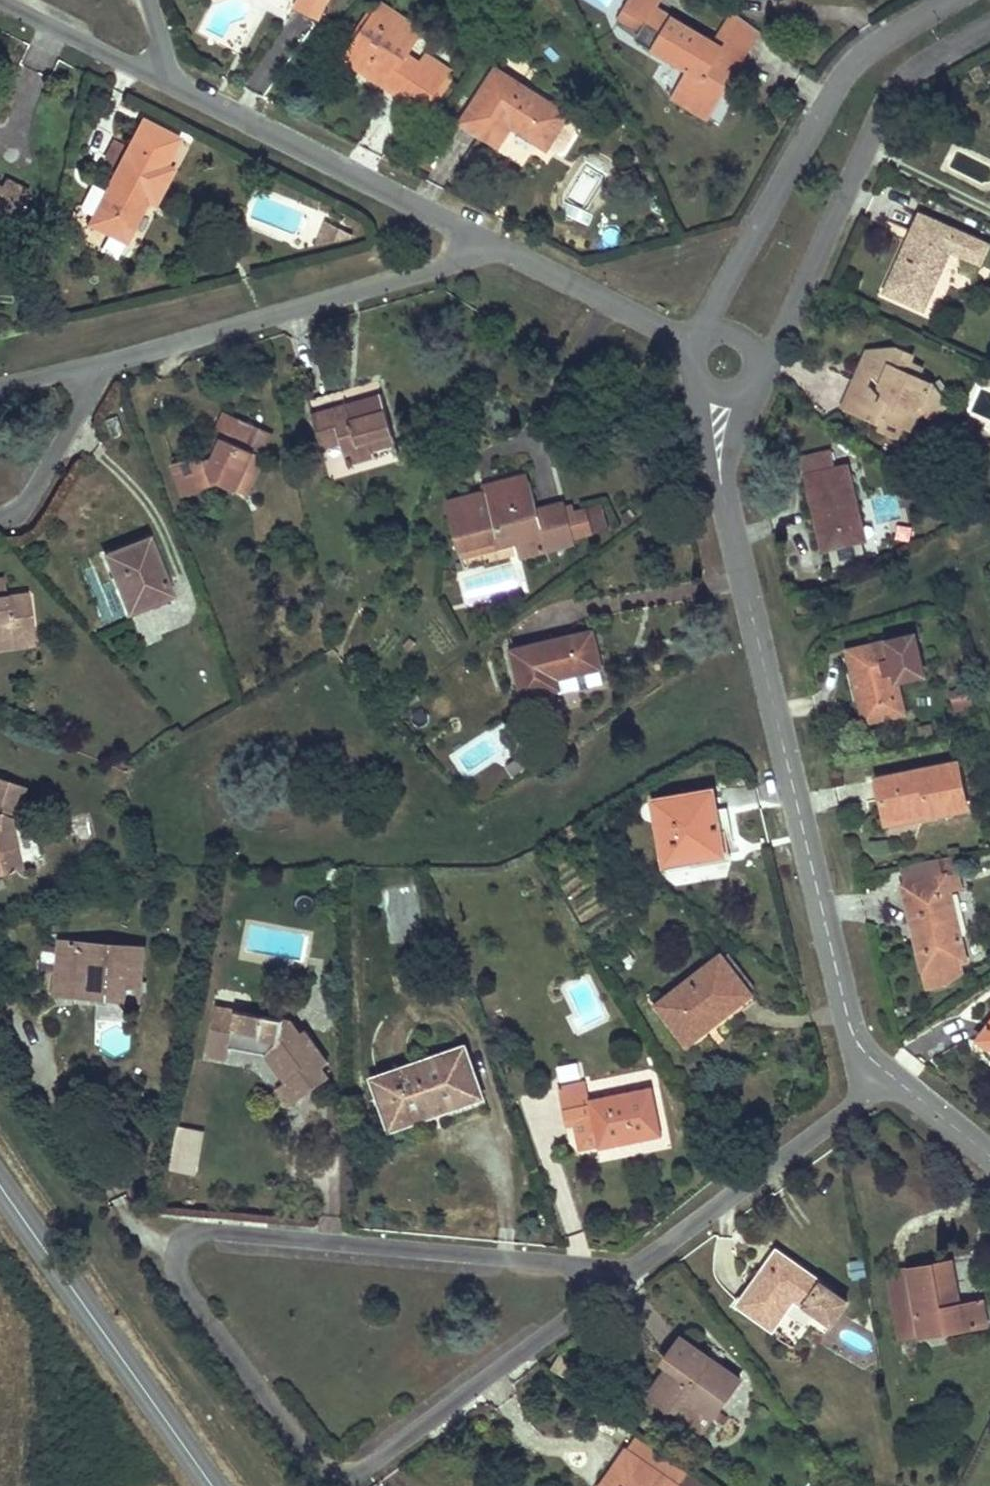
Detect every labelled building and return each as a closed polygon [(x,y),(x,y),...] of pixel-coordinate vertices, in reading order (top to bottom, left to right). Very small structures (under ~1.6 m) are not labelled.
[(307,0),(302,0),(299,7),(320,17),(325,8),(307,0)] [(325,8),(328,0),(307,0),(325,8)] [(621,20),(641,32),(636,41),(690,72),(674,100),(708,120),(722,96),(734,75),(722,67),(731,52),(713,41),(657,8),(662,0),(632,0),(621,20)] [(408,54),(422,32),(382,6),(374,19),(357,44),(357,45),(347,60),(369,74),(383,84),(398,60),(394,57),(399,50),(407,56),(408,54)] [(732,10),(719,31),(749,49),(759,31),(732,10)] [(357,44),(374,19),(370,17),(354,42),(357,44)] [(731,52),(743,59),(749,49),(719,31),(713,41),(731,52)] [(401,95),(422,64),(408,54),(407,56),(399,50),(394,57),(398,60),(383,84),(401,95)] [(453,65),(430,50),(427,56),(449,71),(453,65)] [(743,59),(731,52),(722,67),(734,75),(743,59)] [(424,110),(449,71),(427,56),(422,64),(401,95),(424,110)] [(427,113),(453,74),(449,71),(424,110),(427,113)] [(568,115),(498,72),(465,122),(486,136),(500,145),(513,125),(548,147),(549,145),(567,117),(568,115)] [(574,122),(567,117),(549,145),(558,149),(563,148),(576,128),(574,122)] [(145,118),(90,224),(126,242),(147,202),(155,205),(187,139),(168,130),(145,118)] [(2,217),(9,221),(17,206),(22,209),(30,191),(6,180),(2,189),(0,188),(0,221),(2,217)] [(920,211),(895,268),(883,293),(925,312),(952,253),(982,267),(989,249),(989,243),(920,211)] [(358,232),(330,218),(321,242),(354,241),(358,232)] [(886,352),(880,349),(865,361),(861,370),(876,378),(882,382),(880,387),(888,399),(883,409),(850,394),(844,409),(880,426),(878,431),(899,440),(904,429),(910,415),(919,407),(925,415),(929,419),(951,403),(936,380),(930,385),(921,376),(923,368),(910,361),(914,353),(898,346),(886,352)] [(876,378),(861,370),(857,379),(850,394),(883,409),(888,399),(880,387),(882,382),(876,378)] [(397,443),(384,397),(348,407),(345,393),(330,396),(310,401),(323,449),(347,442),(353,463),(375,457),(374,450),(397,443)] [(925,415),(919,407),(910,415),(904,429),(913,433),(919,419),(925,415)] [(257,477),(267,457),(264,456),(275,435),(264,430),(236,418),(226,414),(217,435),(224,439),(216,459),(212,458),(205,461),(202,453),(173,464),(186,497),(220,483),(239,492),(247,473),(257,477)] [(224,439),(217,435),(212,450),(202,453),(205,461),(212,458),(216,459),(224,439)] [(835,469),(831,452),(803,460),(811,493),(825,549),(866,539),(848,466),(835,469)] [(530,480),(528,472),(483,484),(485,491),(530,480)] [(257,477),(247,473),(239,492),(249,496),(257,477)] [(569,515),(566,502),(538,509),(530,480),(485,491),(486,493),(447,501),(460,551),(499,541),(497,537),(515,532),(518,546),(521,558),(577,543),(576,540),(569,515)] [(588,505),(594,537),(610,534),(604,502),(588,505)] [(590,522),(587,510),(569,515),(576,540),(594,535),(590,522)] [(518,546),(515,532),(497,537),(499,541),(460,551),(462,560),(518,546)] [(173,595),(150,538),(126,547),(106,555),(129,613),(173,595)] [(510,571),(476,578),(480,597),(514,590),(510,571)] [(35,636),(29,594),(7,598),(0,599),(0,642),(35,636)] [(593,634),(516,650),(526,697),(559,689),(560,695),(604,685),(599,665),(593,634)] [(37,643),(35,636),(0,642),(0,649),(37,643)] [(918,677),(910,637),(850,650),(859,695),(866,724),(906,714),(899,682),(918,677)] [(968,808),(959,763),(878,779),(882,798),(886,817),(929,809),(930,816),(968,808)] [(0,779),(0,874),(20,870),(9,826),(22,787),(0,779)] [(721,828),(714,790),(653,799),(665,867),(727,857),(721,828)] [(930,816),(929,809),(886,817),(887,825),(930,816)] [(942,863),(904,872),(908,886),(946,877),(942,863)] [(963,890),(960,873),(946,877),(908,886),(905,886),(915,928),(928,988),(947,985),(964,973),(962,962),(967,961),(951,893),(963,890)] [(145,948),(60,943),(56,995),(142,1001),(145,948)] [(753,994),(723,954),(659,1004),(689,1044),(742,1003),(753,994)] [(237,1008),(217,1005),(216,1014),(236,1018),(237,1011),(237,1008)] [(216,1014),(209,1049),(230,1053),(230,1048),(268,1055),(287,1082),(284,1085),(297,1103),(325,1082),(330,1079),(322,1067),(328,1063),(305,1030),(301,1034),(291,1022),(237,1011),(236,1018),(216,1014)] [(980,1040),(989,1048),(989,1027),(980,1040)] [(485,1099),(467,1046),(374,1078),(392,1131),(438,1115),(485,1099)] [(230,1053),(209,1049),(208,1057),(228,1061),(230,1053)] [(577,1063),(556,1067),(559,1083),(580,1079),(577,1063)] [(664,1137),(654,1087),(590,1098),(587,1083),(561,1090),(568,1125),(577,1124),(580,1144),(588,1142),(589,1147),(599,1145),(600,1150),(636,1142),(664,1137)] [(284,1085),(277,1090),(282,1097),(290,1108),(297,1103),(284,1085)] [(198,1175),(206,1132),(179,1126),(171,1170),(198,1175)] [(770,1276),(784,1257),(779,1253),(764,1273),(770,1276)] [(849,1304),(784,1257),(770,1276),(764,1273),(742,1304),(775,1327),(796,1299),(833,1326),(849,1304)] [(962,1305),(954,1261),(931,1265),(890,1273),(902,1339),(989,1325),(985,1301),(962,1305)] [(868,1278),(865,1263),(853,1265),(855,1280),(868,1278)] [(741,1379),(682,1337),(662,1365),(666,1369),(659,1381),(651,1394),(673,1411),(683,1396),(714,1419),(741,1379)] [(677,1484),(686,1472),(635,1438),(627,1449),(603,1485),(679,1485),(677,1484)] [(696,1470),(683,1485),(716,1485),(696,1470)]
